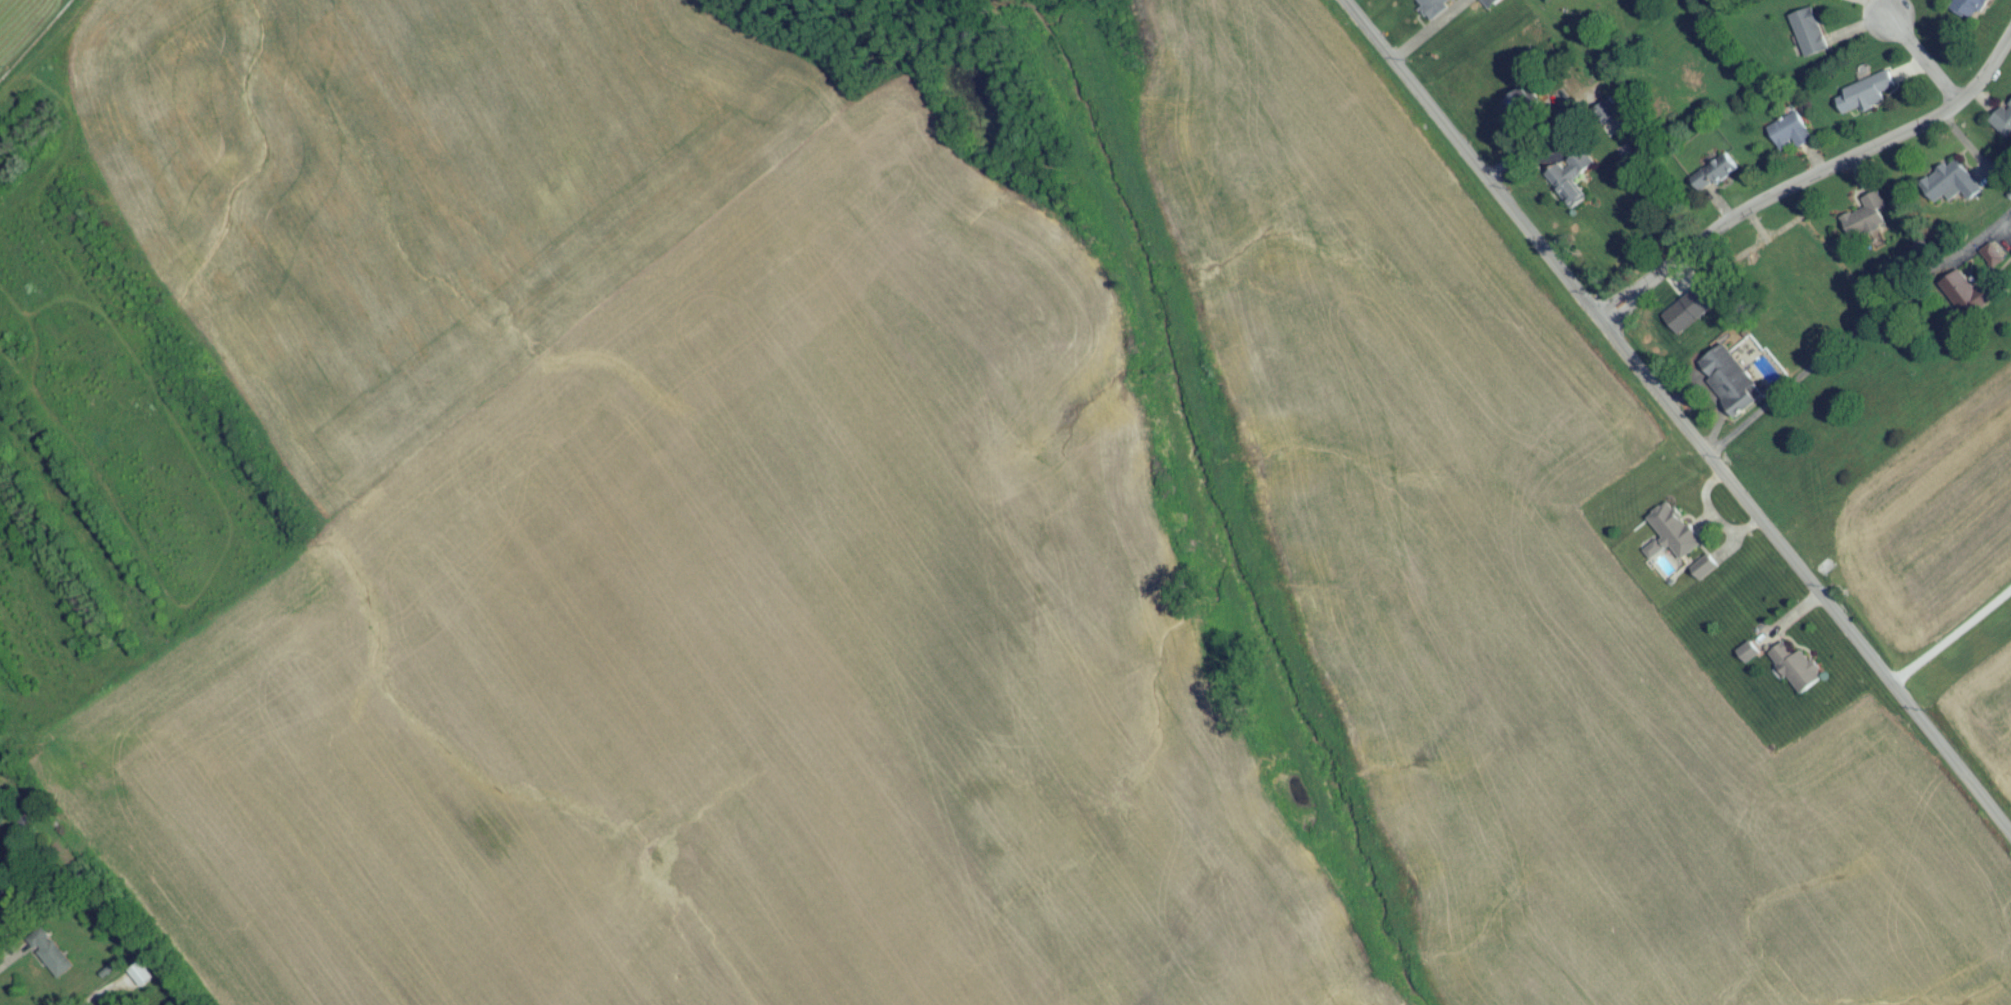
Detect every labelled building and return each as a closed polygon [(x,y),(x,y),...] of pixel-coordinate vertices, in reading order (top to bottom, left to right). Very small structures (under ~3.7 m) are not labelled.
[(1415,0),(1426,19),(1462,0),(1416,0),(1415,0)] [(1949,14),(1974,29),(1992,0),(1957,0),(1949,14)] [(1788,22),(1804,64),(1827,55),(1812,13),(1788,22)] [(1854,122),(1885,109),(1881,100),(1895,93),(1888,76),(1843,96),(1854,122)] [(1503,108),(1516,135),(1537,125),(1524,98),(1503,108)] [(2010,141),(2010,106),(1989,128),(2007,146),(2010,141)] [(1810,146),(1797,119),(1765,134),(1779,162),(1810,146)] [(1704,201),(1735,171),(1722,157),(1690,188),(1704,201)] [(1586,177),(1572,159),(1544,181),(1571,216),(1586,205),(1573,187),(1586,177)] [(1918,191),(1935,211),(1956,193),(1969,207),(1982,196),(1952,161),(1918,191)] [(1861,205),(1865,213),(1841,224),(1852,249),(1887,234),(1872,200),(1861,205)] [(1759,407),(1722,354),(1695,372),(1731,426),(1759,407)] [(1681,567),(1703,547),(1666,506),(1645,526),(1681,567)] [(1689,575),(1700,588),(1718,573),(1708,560),(1689,575)] [(1767,658),(1799,701),(1824,682),(1802,652),(1793,659),(1783,646),(1767,658)] [(56,985),(73,973),(42,931),(26,944),(56,985)] [(127,976),(140,993),(153,983),(140,967),(127,976)]
